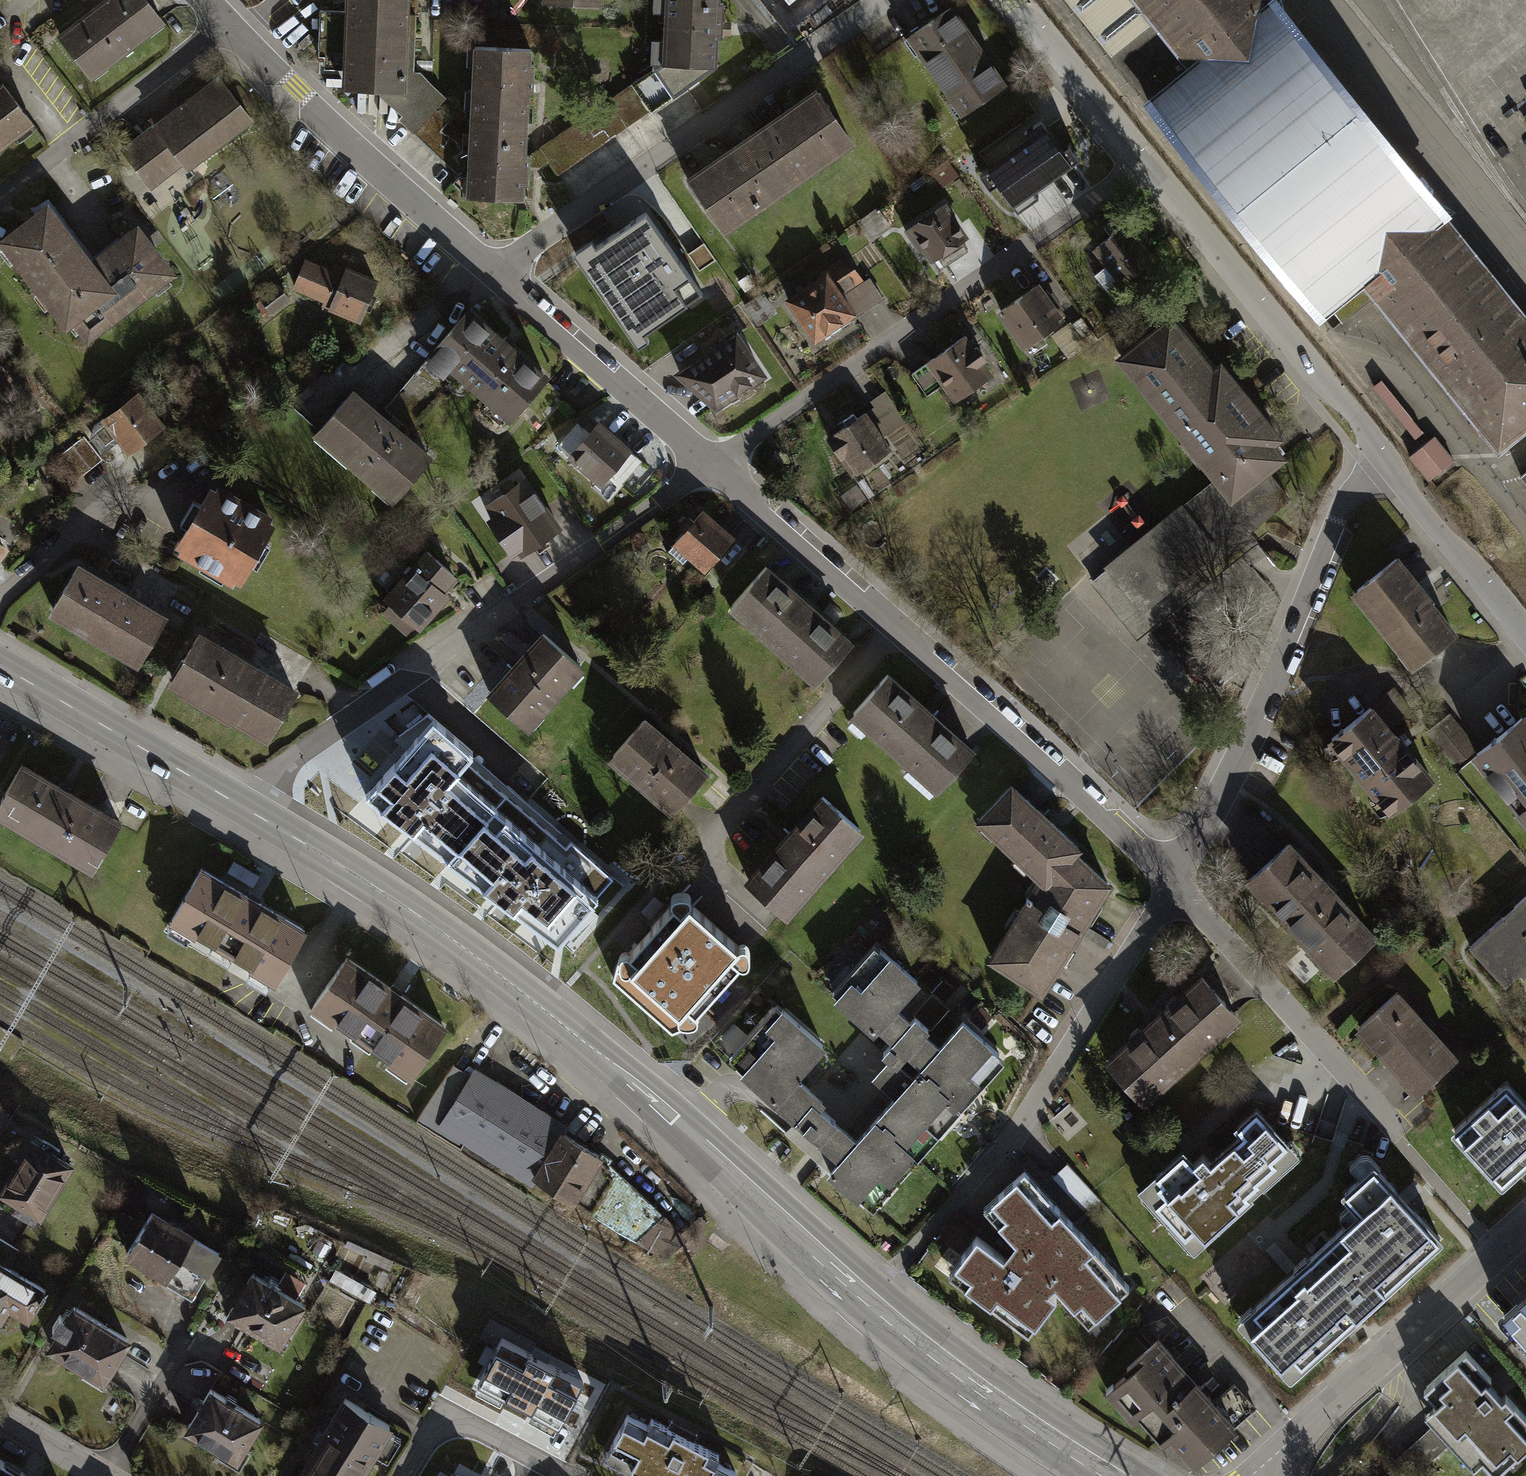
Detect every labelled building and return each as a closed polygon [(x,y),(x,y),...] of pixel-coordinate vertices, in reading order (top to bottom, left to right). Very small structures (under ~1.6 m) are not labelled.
[(142,0),(103,0),(55,38),(92,84),(164,28),(142,0)] [(342,88),(378,90),(405,91),(408,12),(409,0),(346,0),(345,17),(322,16),(320,60),(343,61),(342,88)] [(717,64),(718,34),(722,34),(724,0),(665,0),(663,62),(717,64)] [(794,15),(820,0),(785,0),(794,15)] [(1112,54),(1153,21),(1136,0),(1066,0),(1111,56),(1113,55),(1112,54)] [(1153,21),(1112,54),(1113,55),(1321,312),(1329,306),(1341,322),(1374,295),(1474,419),(1468,424),(1477,435),(1483,430),(1498,449),(1525,427),(1525,317),(1270,0),(1136,0),(1153,21)] [(415,12),(408,12),(405,91),(378,90),(378,93),(401,114),(397,118),(412,132),(435,108),(446,97),(419,70),(413,70),(415,12)] [(956,16),(912,46),(959,115),(1003,85),(956,16)] [(473,47),(469,121),(528,124),(531,50),(473,47)] [(717,64),(663,62),(539,148),(557,174),(717,64)] [(250,118),(219,78),(123,151),(150,186),(181,161),(185,167),(250,118)] [(0,83),(0,143),(29,121),(0,83)] [(814,83),(747,129),(786,185),(853,139),(814,83)] [(468,140),(435,108),(412,132),(466,184),(468,140)] [(1024,129),(1031,140),(990,167),(1019,210),(1040,197),(1034,188),(1081,157),(1071,142),(1062,149),(1041,118),(1024,129)] [(528,124),(469,121),(468,140),(466,184),(465,198),(524,201),(528,124)] [(747,129),(684,173),(723,229),(786,185),(747,129)] [(53,206),(5,242),(66,321),(75,314),(89,332),(166,274),(136,234),(97,263),(53,206)] [(592,237),(574,250),(639,344),(649,337),(644,331),(701,291),(645,210),(596,244),(592,237)] [(937,210),(907,232),(930,264),(961,241),(937,210)] [(1129,220),(1093,246),(1118,282),(1155,256),(1129,220)] [(856,255),(784,303),(813,346),(854,318),(839,296),(869,276),(856,255)] [(333,268),(305,257),(293,287),(330,303),(328,308),(360,322),(379,278),(336,261),(333,268)] [(277,282),(258,297),(260,299),(253,305),(262,317),(269,312),(271,314),(290,299),(277,282)] [(1035,285),(998,310),(1024,347),(1060,322),(1035,285)] [(1212,361),(1170,309),(1114,355),(1214,478),(1182,503),(1181,502),(1160,518),(1129,544),(1102,565),(1105,569),(1141,613),(1219,550),(1221,553),(1241,537),(1250,530),(1291,497),(1269,469),(1287,454),(1280,444),(1276,440),(1284,433),(1221,354),(1212,361)] [(469,311),(432,353),(511,423),(548,382),(469,311)] [(736,327),(671,370),(714,408),(767,373),(736,327)] [(960,339),(914,370),(929,393),(951,378),(961,392),(985,376),(960,339)] [(356,390),(319,432),(398,502),(435,460),(356,390)] [(143,399),(105,430),(121,449),(134,438),(139,444),(163,424),(143,399)] [(866,409),(828,434),(853,471),(891,446),(866,409)] [(628,451),(632,447),(597,418),(565,455),(592,477),(590,480),(600,488),(609,477),(620,486),(640,461),(628,451)] [(89,431),(59,455),(78,477),(107,453),(89,431)] [(1427,442),(1410,456),(1429,480),(1447,466),(1427,442)] [(563,528),(527,477),(485,506),(494,518),(488,522),(513,556),(518,552),(522,557),(563,528)] [(263,539),(206,505),(175,557),(232,591),(263,539)] [(737,541),(701,509),(668,546),(680,556),(684,551),(708,573),(737,541)] [(1141,613),(1105,569),(1098,575),(1093,579),(1090,581),(1139,637),(1250,548),(1259,541),(1250,530),(1241,537),(1221,553),(1219,550),(1141,613)] [(573,534),(516,568),(523,580),(580,545),(573,534)] [(1451,632),(1395,561),(1358,589),(1414,661),(1451,632)] [(451,592),(417,563),(380,606),(414,635),(451,592)] [(855,641),(768,564),(729,608),(816,685),(855,641)] [(162,630),(69,577),(42,624),(135,677),(162,630)] [(1160,637),(1191,665),(1214,640),(1182,612),(1160,637)] [(583,663),(540,626),(483,690),(525,727),(583,663)] [(286,698),(194,646),(167,692),(260,745),(286,698)] [(977,750),(891,672),(851,716),(937,794),(977,750)] [(1430,781),(1369,708),(1331,739),(1391,812),(1430,781)] [(642,713),(606,754),(672,810),(707,769),(642,713)] [(1450,715),(1429,734),(1456,766),(1477,748),(1450,715)] [(1519,721),(1475,755),(1525,819),(1525,729),(1519,721)] [(474,756),(435,722),(368,797),(450,861),(509,795),(470,761),(474,756)] [(25,765),(0,807),(0,816),(87,868),(116,819),(25,765)] [(1076,845),(1000,776),(967,812),(1043,881),(1068,853),(1076,845)] [(872,831),(828,792),(749,879),(793,918),(872,831)] [(567,846),(509,795),(450,861),(560,944),(616,878),(572,840),(567,846)] [(1369,932),(1287,845),(1250,879),(1332,966),(1369,932)] [(1068,853),(1043,881),(996,955),(1043,984),(1102,886),(1068,853)] [(196,873),(166,923),(266,983),(296,933),(196,873)] [(739,946),(690,903),(691,898),(690,894),(685,892),(678,892),(674,894),(672,899),(674,903),(631,951),(625,950),(619,953),(613,972),(673,1024),(681,1021),(688,1023),(694,1022),(699,1017),(698,1011),(741,962),(747,963),(750,958),(750,950),(748,945),(743,944),(739,946)] [(1473,948),(1509,986),(1525,971),(1525,899),(1473,948)] [(903,1085),(944,1121),(1000,1057),(959,1022),(939,1045),(892,1004),(916,976),(882,947),(843,991),(895,1037),(875,1060),(903,1085)] [(457,1036),(363,970),(330,1017),(424,1084),(457,1036)] [(1234,1014),(1201,979),(1110,1063),(1143,1098),(1234,1014)] [(1456,1055),(1397,992),(1360,1026),(1419,1089),(1456,1055)] [(944,1121),(903,1085),(856,1138),(789,1079),(812,1052),(777,1021),(736,1068),(839,1159),(825,1174),(866,1210),(944,1121)] [(601,1157),(470,1075),(441,1119),(638,1239),(662,1216),(601,1157)] [(1454,1132),(1502,1185),(1525,1163),(1525,1106),(1507,1085),(1454,1132)] [(1301,1160),(1257,1111),(1234,1132),(1240,1139),(1211,1166),(1203,1157),(1194,1165),(1187,1158),(1142,1198),(1196,1256),(1301,1160)] [(26,1133),(0,1178),(0,1192),(11,1199),(8,1204),(29,1217),(32,1212),(37,1215),(70,1159),(26,1133)] [(1440,1241),(1373,1167),(1343,1193),(1360,1212),(1239,1322),(1289,1377),(1440,1241)] [(1022,1169),(981,1205),(1014,1241),(1003,1255),(973,1234),(945,1273),(1027,1332),(1054,1294),(1046,1288),(1052,1282),(1089,1321),(1128,1284),(1022,1169)] [(219,1250),(149,1207),(122,1251),(163,1276),(160,1280),(189,1298),(219,1250)] [(4,1301),(22,1312),(41,1282),(3,1259),(11,1245),(0,1239),(0,1308),(4,1301)] [(254,1271),(230,1313),(281,1343),(306,1302),(254,1271)] [(1500,1313),(1525,1341),(1525,1290),(1500,1313)] [(48,1344),(102,1376),(126,1334),(72,1302),(65,1314),(59,1311),(51,1324),(58,1329),(48,1344)] [(1233,1421),(1153,1336),(1103,1382),(1127,1407),(1134,1400),(1190,1461),(1233,1421)] [(581,1382),(502,1340),(480,1381),(558,1424),(581,1382)] [(1425,1412),(1474,1466),(1482,1459),(1496,1474),(1525,1447),(1525,1415),(1505,1393),(1502,1395),(1490,1382),(1494,1380),(1466,1349),(1424,1387),(1437,1402),(1425,1412)] [(260,1417),(208,1386),(183,1426),(235,1458),(260,1417)] [(295,1475),(361,1475),(393,1423),(346,1394),(295,1475)] [(627,1414),(606,1453),(650,1475),(733,1475),(736,1470),(716,1459),(719,1453),(650,1417),(646,1424),(627,1414)] [(0,1455),(0,1475),(34,1475),(0,1455)]
